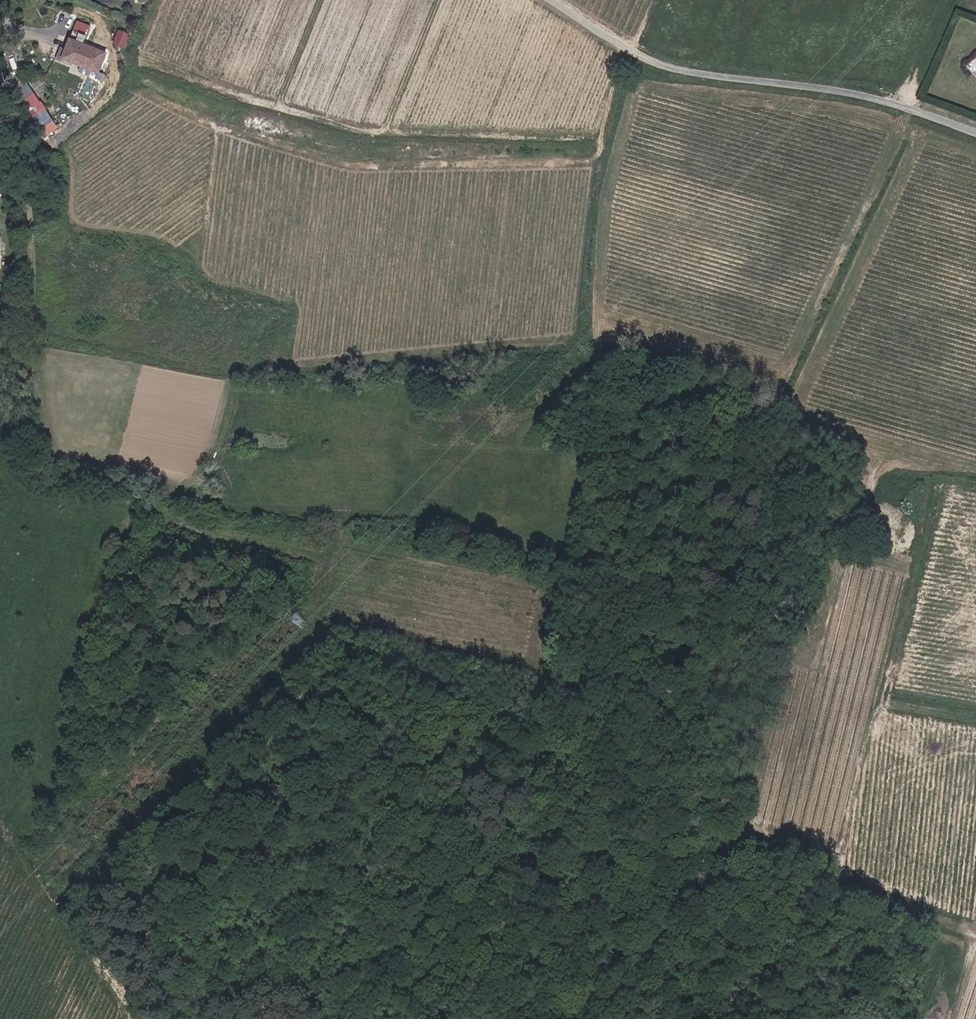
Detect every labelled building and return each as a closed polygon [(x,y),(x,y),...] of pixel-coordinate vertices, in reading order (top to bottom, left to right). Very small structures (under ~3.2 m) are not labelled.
[(115,22),(111,33),(118,36),(122,24),(115,22)] [(66,30),(59,49),(94,62),(101,44),(66,30)] [(39,122),(51,114),(28,80),(16,88),(39,122)] [(49,135),(61,127),(55,119),(43,127),(49,135)]
